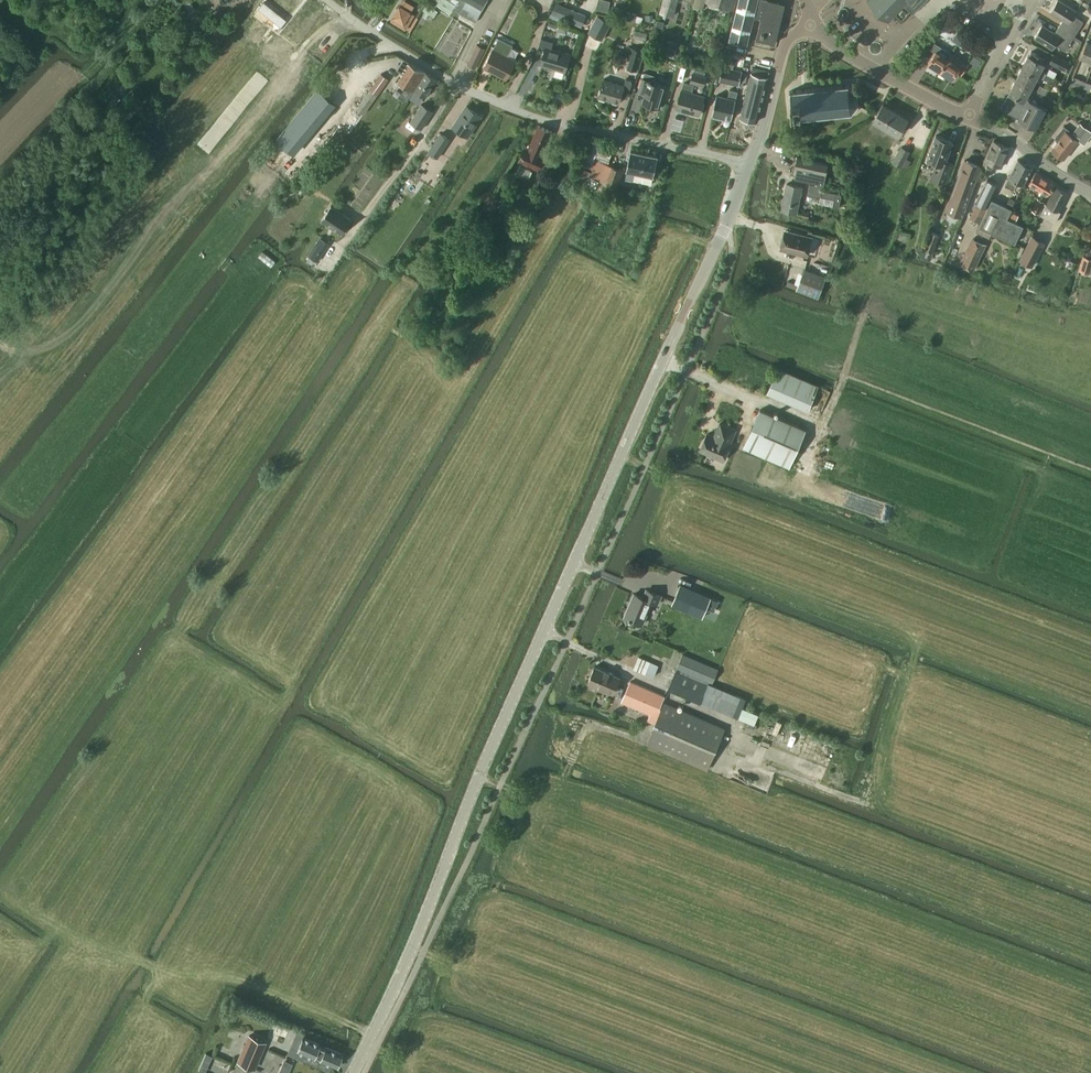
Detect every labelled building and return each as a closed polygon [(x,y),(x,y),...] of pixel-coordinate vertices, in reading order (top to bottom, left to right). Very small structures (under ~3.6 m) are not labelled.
[(278,0),(266,0),(278,10),(283,5),(278,0)] [(453,9),(458,0),(440,0),(439,1),(437,5),(450,13),(453,9)] [(611,1),(607,0),(600,0),(598,9),(608,12),(611,1)] [(679,0),(663,0),(659,13),(674,17),(679,0)] [(706,2),(734,11),(737,0),(706,0),(706,2)] [(729,40),(747,44),(758,0),(739,0),(729,40)] [(775,42),(774,42),(779,23),(774,21),(778,2),(770,0),(760,0),(756,17),(761,18),(756,39),(775,43),(775,42)] [(890,19),(904,5),(914,14),(927,0),(870,0),(890,19)] [(1064,19),(1059,27),(1074,36),(1083,22),(1072,15),(1075,11),(1058,0),(1051,11),(1064,19)] [(428,2),(423,9),(434,16),(439,9),(428,2)] [(586,15),(556,2),(551,14),(581,27),(586,15)] [(624,18),(626,9),(610,5),(608,14),(624,18)] [(415,14),(400,6),(391,21),(405,30),(415,14)] [(637,15),(626,12),(625,19),(636,22),(637,15)] [(598,16),(589,33),(602,40),(611,23),(598,16)] [(1074,36),(1059,27),(1054,34),(1042,26),(1035,36),(1053,48),(1055,44),(1065,50),(1074,36)] [(957,32),(952,40),(958,44),(964,36),(957,32)] [(958,44),(963,47),(965,45),(976,52),(980,46),(969,39),(964,36),(958,44)] [(493,49),(484,67),(507,79),(516,60),(502,53),(508,42),(499,38),(493,49)] [(536,56),(542,58),(541,65),(565,72),(570,54),(551,48),(553,42),(541,39),(536,56)] [(1090,61),(1090,43),(1087,42),(1081,57),(1090,61)] [(486,48),(477,44),(467,64),(476,69),(486,48)] [(936,52),(928,63),(940,71),(952,54),(935,44),(932,49),(936,52)] [(632,47),(628,59),(630,59),(627,68),(637,71),(643,50),(632,47)] [(1031,50),(1029,54),(1028,54),(1021,67),(1052,83),(1055,78),(1047,73),(1041,70),(1047,59),(1031,50)] [(721,51),(720,57),(718,65),(723,66),(733,68),(735,60),(729,58),(730,53),(721,51)] [(1069,72),(1073,64),(1070,63),(1070,62),(1053,53),(1049,62),(1065,71),(1066,70),(1069,72)] [(952,54),(940,71),(952,79),(957,72),(961,75),(968,64),(952,54)] [(399,81),(414,90),(415,88),(426,73),(410,63),(404,59),(397,70),(403,74),(399,81)] [(742,70),(733,68),(723,66),(719,81),(739,86),(742,70)] [(744,97),(762,102),(768,78),(769,71),(753,67),(751,73),(751,72),(744,97)] [(1052,83),(1021,67),(1015,79),(1032,88),(1038,76),(1051,83),(1052,83)] [(667,85),(656,82),(657,80),(654,75),(644,72),(639,91),(645,93),(642,103),(660,108),(667,85)] [(690,83),(704,87),(707,76),(693,72),(690,83)] [(415,88),(414,90),(415,89),(426,96),(437,80),(426,73),(415,88)] [(605,73),(598,97),(619,103),(621,96),(628,99),(633,81),(605,73)] [(381,74),(370,89),(341,130),(350,136),(378,95),(389,79),(381,74)] [(1071,83),(1083,88),(1086,82),(1075,77),(1074,79),(1073,78),(1071,83)] [(1032,89),(1032,88),(1015,79),(1008,93),(1009,94),(1001,109),(1035,127),(1045,107),(1030,99),(1034,90),(1032,89)] [(699,115),(705,95),(692,92),(694,85),(684,82),(682,89),(681,89),(676,108),(699,115)] [(324,83),(307,104),(320,115),(337,95),(324,83)] [(848,85),(789,91),(792,118),(851,112),(858,103),(857,92),(848,85)] [(1048,89),(1040,85),(1037,91),(1045,95),(1048,89)] [(731,119),(733,113),(736,97),(738,91),(730,89),(728,98),(717,95),(712,114),(714,115),(714,117),(722,119),(723,117),(731,119)] [(757,122),(762,102),(744,97),(739,117),(757,122)] [(1048,97),(1045,103),(1051,106),(1054,100),(1048,97)] [(422,103),(410,122),(422,130),(434,111),(422,103)] [(907,118),(883,104),(873,122),(898,136),(907,118)] [(310,127),(318,116),(304,105),(296,117),(310,127)] [(481,115),(467,106),(453,127),(468,136),(481,115)] [(273,171),(307,130),(293,118),(275,142),(260,160),(273,171)] [(1071,135),(1068,132),(1069,131),(1064,126),(1057,135),(1060,138),(1051,150),(1063,159),(1078,140),(1084,145),(1090,136),(1090,131),(1080,123),(1071,135)] [(520,165),(517,173),(529,178),(532,170),(534,167),(540,169),(546,156),(542,155),(552,132),(539,126),(528,149),(526,148),(520,161),(521,161),(520,165)] [(438,159),(451,139),(441,133),(428,152),(438,159)] [(927,158),(936,161),(930,177),(946,184),(954,163),(946,160),(953,141),(936,135),(927,158)] [(993,141),(985,161),(984,161),(982,165),(991,169),(993,164),(1001,167),(1009,147),(993,141)] [(901,168),(911,151),(902,146),(892,162),(901,168)] [(604,147),(603,159),(610,160),(612,148),(604,147)] [(627,170),(625,179),(633,180),(651,184),(653,176),(654,176),(658,156),(631,150),(627,170)] [(816,182),(824,183),(826,173),(829,163),(797,156),(795,167),(797,167),(795,177),(816,182)] [(387,159),(381,169),(388,174),(394,164),(387,159)] [(1027,162),(1025,163),(1018,159),(1005,185),(1014,190),(1018,181),(1023,184),(1032,166),(1030,165),(1030,164),(1027,162)] [(615,196),(623,170),(615,167),(597,160),(595,166),(590,179),(597,181),(594,190),(615,196)] [(946,211),(960,216),(962,217),(981,166),(965,160),(946,211)] [(1036,172),(1029,184),(1047,195),(1054,183),(1051,182),(1052,180),(1048,178),(1047,179),(1036,172)] [(302,186),(300,188),(306,193),(314,183),(308,178),(305,181),(302,186)] [(987,179),(976,202),(977,202),(986,207),(997,184),(987,179)] [(807,195),(820,198),(824,183),(816,182),(815,185),(810,184),(807,195)] [(781,210),(797,213),(803,187),(787,183),(781,210)] [(1068,194),(1056,187),(1047,204),(1046,204),(1040,215),(1055,223),(1060,212),(1059,211),(1068,194)] [(515,203),(527,208),(533,193),(522,188),(515,203)] [(822,190),(821,197),(834,200),(833,206),(839,207),(842,194),(822,190)] [(1010,197),(1006,205),(1011,208),(1015,200),(1010,197)] [(1032,211),(1039,214),(1045,202),(1037,198),(1032,211)] [(980,222),(978,226),(979,226),(992,233),(999,236),(1015,243),(1023,226),(1018,223),(1007,218),(1010,212),(1012,208),(992,199),(988,207),(980,222)] [(977,202),(970,217),(980,222),(988,207),(986,207),(977,202)] [(352,219),(331,206),(321,220),(343,234),(352,219)] [(593,214),(592,223),(609,225),(611,217),(593,214)] [(780,249),(808,256),(813,237),(785,230),(780,249)] [(930,232),(924,248),(934,252),(940,235),(930,232)] [(1019,260),(1020,260),(1032,267),(1045,242),(1032,235),(1019,260)] [(974,271),(986,244),(972,237),(959,264),(974,271)] [(321,238),(309,255),(317,261),(329,243),(321,238)] [(1078,270),(1090,274),(1090,271),(1090,258),(1083,255),(1078,270)] [(826,276),(804,268),(796,289),(818,298),(826,276)] [(449,303),(440,297),(435,305),(444,311),(449,303)] [(767,393),(808,410),(818,386),(778,368),(767,393)] [(789,467),(805,429),(760,409),(743,447),(789,467)] [(707,434),(700,450),(723,460),(730,444),(729,443),(735,429),(720,423),(714,437),(707,434)] [(862,511),(866,501),(850,495),(847,506),(862,511)] [(681,584),(672,605),(702,618),(711,597),(681,584)] [(647,589),(644,597),(634,593),(624,617),(642,624),(651,601),(657,604),(661,595),(647,589)] [(713,684),(719,669),(681,653),(675,667),(713,684)] [(650,661),(638,656),(633,668),(645,673),(654,677),(659,665),(650,661)] [(620,677),(595,666),(588,682),(613,693),(620,677)] [(701,701),(708,684),(675,670),(668,688),(701,702),(701,701)] [(654,723),(646,744),(707,770),(725,728),(663,701),(665,696),(630,680),(621,701),(650,714),(657,717),(654,723)] [(708,684),(701,701),(733,715),(741,696),(708,683),(708,684)] [(755,723),(758,713),(738,705),(734,715),(755,723)] [(650,714),(647,720),(654,723),(657,717),(650,714)] [(255,1069),(267,1041),(249,1034),(237,1061),(255,1069)] [(302,1036),(302,1037),(296,1050),(313,1057),(314,1055),(319,1057),(318,1059),(336,1067),(339,1060),(340,1059),(342,1056),(341,1055),(342,1053),(324,1045),(323,1048),(318,1046),(319,1043),(302,1036)] [(289,1069),(292,1063),(283,1060),(281,1066),(289,1069)]
